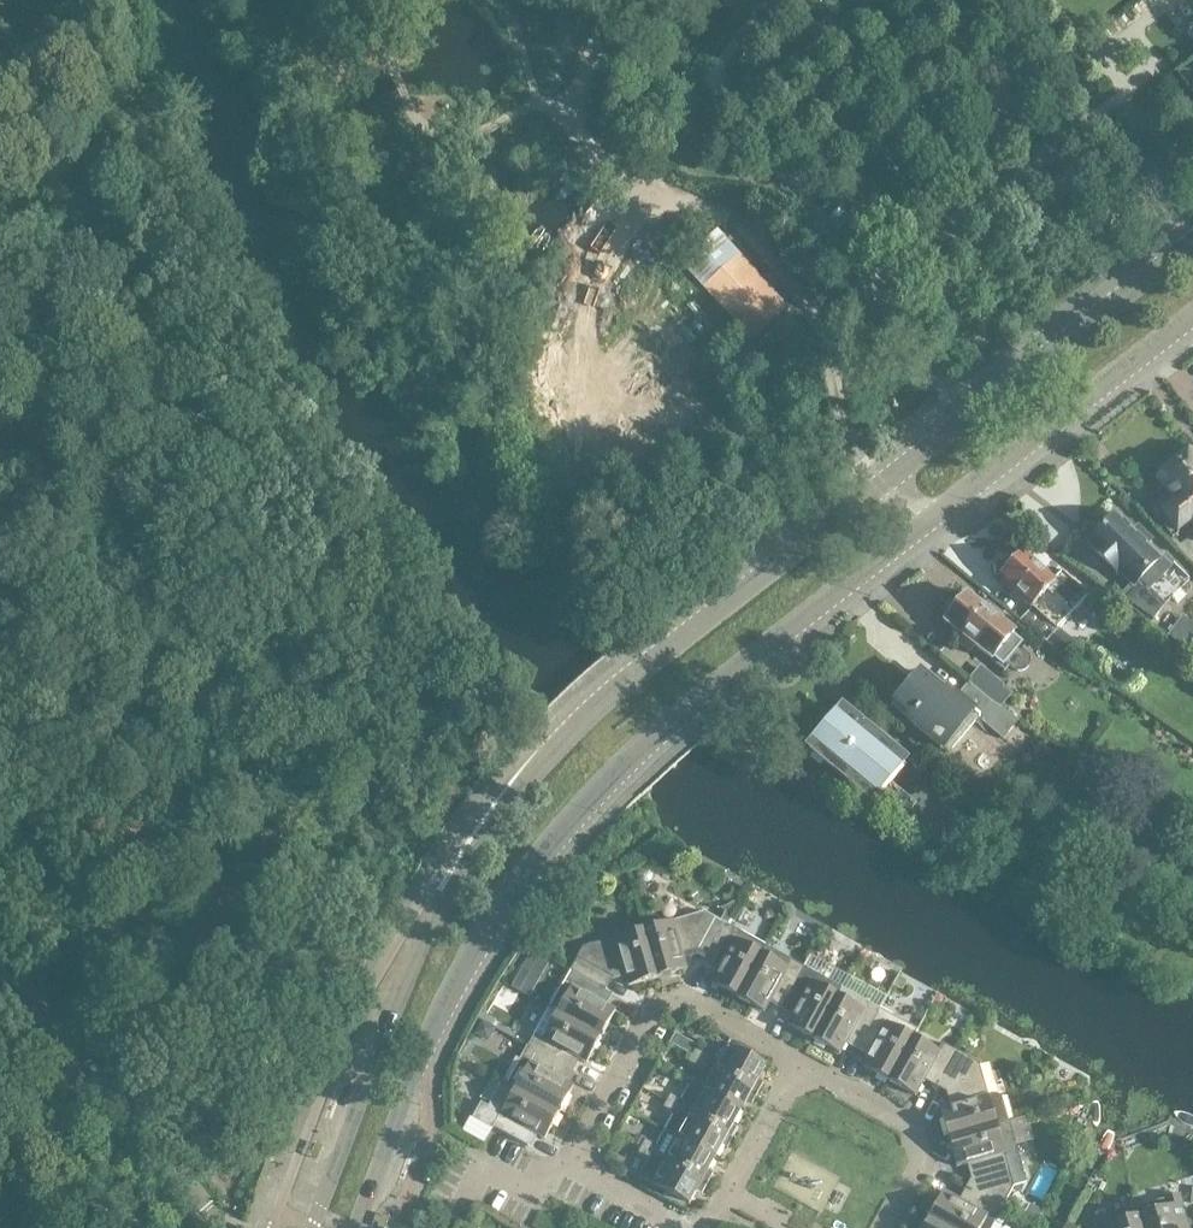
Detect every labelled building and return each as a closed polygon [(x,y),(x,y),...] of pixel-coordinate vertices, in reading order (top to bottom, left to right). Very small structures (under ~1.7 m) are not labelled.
[(718,229),(682,261),(752,340),(788,308),(718,229)] [(1162,515),(1175,533),(1191,521),(1192,524),(1192,450),(1156,478),(1167,493),(1149,507),(1158,518),(1162,515)] [(1116,515),(1088,543),(1132,587),(1118,601),(1149,623),(1165,605),(1189,581),(1164,555),(1160,559),(1147,546),(1151,541),(1138,528),(1133,533),(1116,515)] [(1002,578),(1033,607),(1021,621),(1067,658),(1078,644),(1059,629),(1089,596),(1060,570),(1052,579),(1024,553),(1002,578)] [(985,601),(981,606),(969,596),(946,622),(964,637),(958,643),(972,655),(978,649),(1005,673),(1010,667),(1012,669),(1014,671),(1015,671),(1016,672),(1018,672),(1020,672),(1023,672),(1024,671),(1026,670),(1027,670),(1028,669),(1029,667),(1030,666),(1030,664),(1031,663),(1031,662),(1031,661),(1031,660),(1031,658),(1030,657),(1029,655),(1028,653),(1026,652),(1024,651),(1028,646),(999,621),(1003,616),(985,601)] [(1192,647),(1192,646),(1192,620),(1182,613),(1169,631),(1192,647)] [(980,666),(967,682),(969,683),(1000,708),(1011,695),(1003,688),(1004,686),(980,666)] [(922,674),(896,703),(913,717),(908,723),(944,755),(976,718),(1003,740),(1019,721),(1000,708),(969,683),(956,699),(948,692),(946,695),(922,674)] [(812,749),(837,771),(872,801),(905,763),(845,711),(812,749)] [(1189,836),(1179,849),(1192,858),(1192,838),(1189,836)] [(704,913),(647,930),(661,978),(689,970),(685,955),(702,950),(713,957),(730,927),(727,926),(728,924),(739,903),(735,903),(732,904),(726,907),(720,910),(725,913),(720,922),(704,913)] [(713,957),(711,961),(723,968),(714,983),(740,998),(765,953),(768,948),(730,927),(713,957)] [(584,947),(571,970),(607,990),(612,980),(625,977),(629,988),(661,978),(647,930),(617,938),(584,947)] [(765,953),(740,998),(766,1012),(775,997),(787,1003),(806,969),(768,948),(765,953)] [(527,956),(513,985),(532,994),(546,965),(527,956)] [(806,969),(787,1003),(798,1009),(790,1025),(816,1040),(840,996),(844,990),(842,989),(806,969)] [(571,970),(550,1008),(602,1037),(616,1010),(607,1005),(613,994),(606,991),(607,990),(571,970)] [(902,991),(908,981),(899,976),(893,986),(902,991)] [(840,996),(816,1040),(842,1054),(851,1038),(863,1045),(882,1010),(844,990),(840,996)] [(550,1008),(529,1046),(574,1071),(580,1060),(587,1064),(602,1037),(550,1008)] [(882,1010),(863,1045),(874,1051),(865,1067),(892,1082),(916,1037),(914,1036),(918,1030),(882,1010)] [(515,1034),(496,1024),(494,1029),(500,1032),(513,1040),(513,1039),(515,1034)] [(500,1032),(491,1046),(499,1050),(510,1047),(514,1040),(513,1039),(513,1040),(500,1032)] [(916,1037),(892,1082),(918,1097),(929,1076),(942,1083),(959,1051),(946,1043),(941,1051),(916,1037)] [(727,1043),(713,1067),(760,1093),(766,1083),(760,1080),(768,1066),(727,1043)] [(529,1046),(508,1084),(560,1113),(574,1086),(568,1083),(574,1071),(529,1046)] [(696,1049),(692,1055),(707,1064),(709,1060),(708,1056),(696,1049)] [(959,1051),(942,1083),(953,1089),(957,1105),(942,1110),(951,1139),(1009,1122),(1002,1098),(996,1094),(992,1095),(982,1064),(959,1051)] [(692,1055),(688,1064),(700,1070),(704,1070),(707,1064),(692,1055)] [(713,1067),(701,1090),(742,1113),(749,1100),(755,1103),(760,1093),(713,1067)] [(481,1103),(473,1118),(493,1130),(494,1127),(528,1146),(529,1144),(532,1146),(537,1137),(544,1141),(560,1113),(508,1084),(503,1081),(489,1107),(481,1103)] [(667,1101),(735,1138),(741,1128),(735,1125),(742,1113),(701,1090),(701,1091),(690,1085),(681,1101),(670,1095),(667,1101)] [(666,1130),(679,1137),(717,1158),(724,1146),(730,1149),(735,1138),(667,1101),(663,1110),(673,1115),(666,1130)] [(1009,1122),(951,1139),(959,1168),(974,1164),(979,1180),(973,1191),(1005,1208),(1018,1185),(1027,1183),(1009,1122)] [(646,1141),(643,1147),(710,1184),(716,1174),(710,1171),(717,1158),(679,1137),(665,1129),(656,1146),(646,1141)] [(643,1147),(638,1155),(652,1162),(642,1178),(691,1205),(699,1191),(705,1194),(710,1184),(643,1147)] [(931,1218),(949,1227),(994,1227),(1005,1208),(973,1191),(968,1189),(962,1201),(946,1192),(931,1218)] [(1139,1207),(1145,1227),(1191,1227),(1181,1195),(1139,1207)] [(1042,1210),(1030,1203),(1022,1217),(1035,1225),(1042,1210)] [(1111,1215),(1097,1220),(1099,1227),(1145,1227),(1139,1207),(1111,1215)] [(8,1227),(37,1227),(25,1214),(8,1227)] [(926,1227),(949,1227),(931,1218),(926,1227)]
